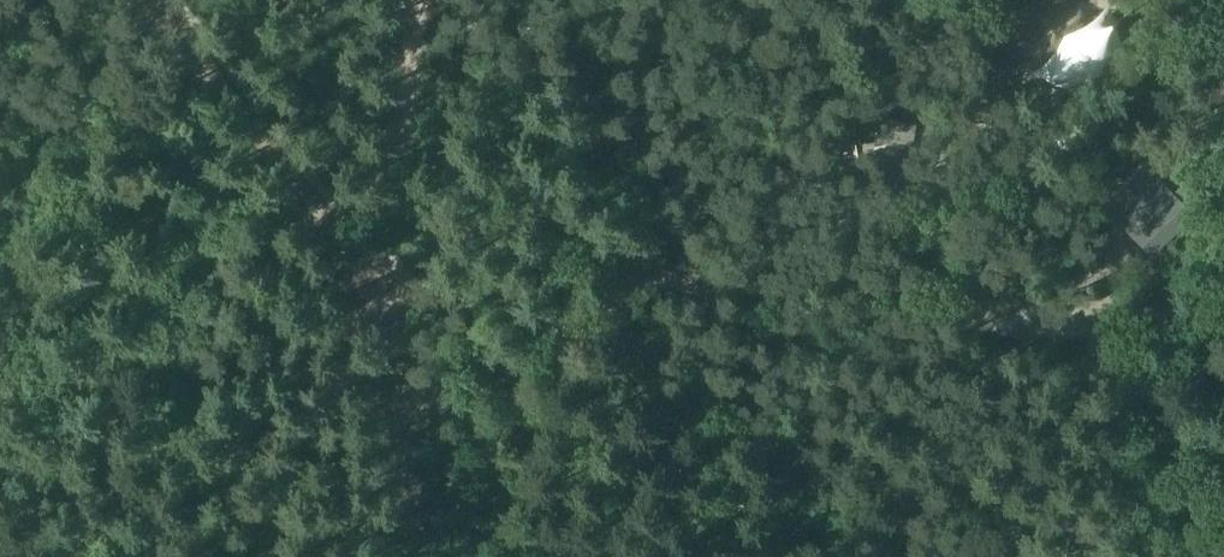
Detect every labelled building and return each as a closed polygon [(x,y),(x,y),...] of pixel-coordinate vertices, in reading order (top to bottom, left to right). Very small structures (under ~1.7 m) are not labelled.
[(1223,71),(1223,39),(1210,61),(1223,71)] [(911,193),(922,128),(879,120),(869,186),(911,193)] [(1193,178),(1183,187),(1201,206),(1211,197),(1193,178)] [(1194,217),(1174,196),(1161,182),(1127,215),(1137,225),(1129,232),(1153,256),(1194,217)]
